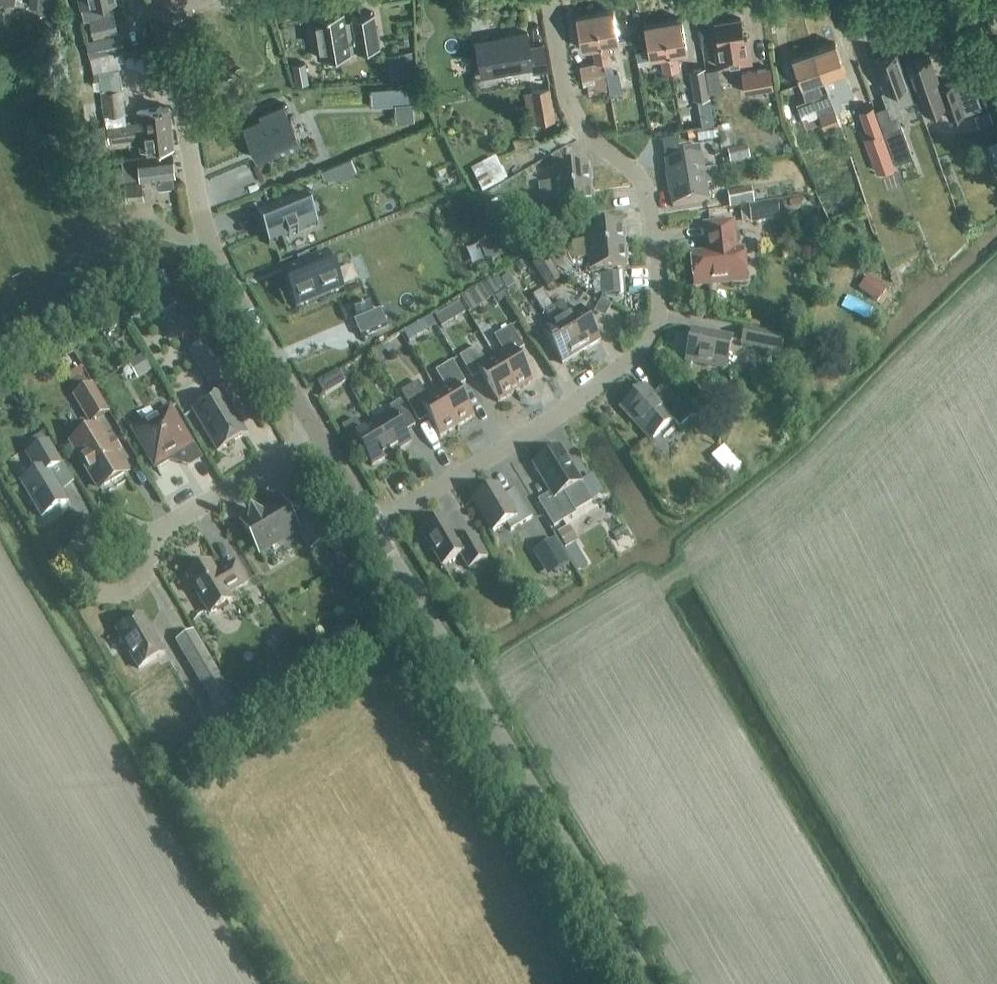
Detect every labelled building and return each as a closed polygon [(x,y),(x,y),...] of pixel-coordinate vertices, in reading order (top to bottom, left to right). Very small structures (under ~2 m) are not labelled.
[(117,31),(113,13),(111,13),(108,1),(114,0),(82,0),(87,20),(90,20),(94,36),(117,31)] [(795,11),(793,0),(786,0),(778,1),(780,13),(795,11)] [(310,15),(312,15),(319,55),(318,56),(318,57),(381,46),(380,45),(379,45),(374,13),(375,13),(375,11),(351,16),(351,17),(352,17),(353,19),(345,20),(343,11),(344,10),(344,9),(332,11),(332,10),(310,14),(310,15)] [(594,13),(603,62),(611,60),(608,44),(619,42),(613,10),(594,13)] [(603,62),(594,13),(575,17),(581,49),(592,47),(595,63),(603,62)] [(747,38),(743,38),(740,18),(715,23),(718,42),(714,43),(718,66),(751,61),(747,38)] [(663,22),(671,70),(679,69),(676,53),(687,51),(681,19),(663,22)] [(671,70),(663,22),(644,25),(650,58),(661,56),(663,72),(671,70)] [(121,33),(86,40),(90,57),(125,50),(121,33)] [(534,72),(548,69),(544,45),(530,47),(527,33),(476,42),(482,75),(533,66),(534,72)] [(854,94),(845,70),(835,43),(813,51),(829,94),(834,107),(836,112),(840,110),(842,103),(841,99),(854,94)] [(385,55),(390,79),(416,74),(412,50),(385,55)] [(821,96),(829,94),(813,51),(792,59),(802,86),(817,81),(819,86),(817,86),(821,96)] [(914,99),(908,84),(897,52),(874,60),(885,91),(882,92),(891,117),(901,113),(897,105),(914,99)] [(637,83),(633,56),(620,57),(624,84),(637,83)] [(907,64),(918,97),(924,112),(945,104),(950,118),(964,113),(955,90),(942,94),(940,89),(941,89),(930,56),(907,64)] [(603,62),(595,63),(579,66),(582,85),(586,84),(588,94),(598,92),(600,102),(609,100),(603,62)] [(293,65),(296,85),(309,82),(305,63),(293,65)] [(120,68),(99,70),(105,115),(125,112),(120,68)] [(690,70),(695,99),(708,97),(704,68),(690,70)] [(768,68),(742,72),(745,92),(772,88),(768,68)] [(409,87),(371,90),(372,106),(411,103),(409,87)] [(707,120),(708,142),(724,141),(722,87),(708,88),(710,120),(707,120)] [(529,124),(556,120),(550,88),(525,92),(529,124)] [(258,160),(301,142),(290,116),(288,116),(283,104),(260,113),(261,117),(244,124),(258,160)] [(138,130),(171,126),(169,107),(136,111),(138,122),(113,124),(106,125),(108,133),(125,131),(125,134),(131,133),(131,127),(137,126),(138,130)] [(840,125),(836,112),(834,107),(818,113),(825,130),(840,125)] [(131,127),(131,133),(125,134),(125,131),(108,133),(109,141),(115,141),(115,140),(139,137),(141,151),(174,147),(171,126),(138,130),(137,126),(131,127)] [(913,156),(903,127),(884,134),(895,163),(913,156)] [(894,165),(882,132),(865,138),(877,171),(894,165)] [(94,160),(106,158),(104,133),(91,134),(94,160)] [(736,142),(739,153),(760,148),(758,138),(736,142)] [(172,175),(175,174),(172,152),(122,158),(122,164),(117,165),(119,179),(124,179),(124,180),(125,179),(127,200),(143,198),(141,178),(156,177),(157,184),(160,187),(171,185),(173,183),(172,175)] [(668,183),(716,174),(714,166),(703,169),(700,154),(664,160),(668,183)] [(540,194),(590,189),(588,167),(552,171),(553,184),(539,185),(540,194)] [(552,171),(538,173),(539,185),(553,184),(552,171)] [(716,174),(668,183),(672,205),(708,199),(705,184),(717,182),(716,174)] [(590,189),(540,194),(541,203),(555,201),(556,214),(592,210),(590,189)] [(751,189),(727,194),(730,208),(753,204),(751,189)] [(305,195),(256,215),(269,244),(317,225),(305,195)] [(501,225),(527,223),(525,201),(499,204),(501,225)] [(752,223),(778,219),(775,203),(749,207),(752,223)] [(708,253),(691,255),(694,287),(746,282),(743,250),(736,251),(733,223),(704,226),(706,246),(707,246),(708,253)] [(573,250),(624,246),(622,226),(586,229),(587,242),(573,244),(573,250)] [(488,240),(483,242),(490,262),(497,259),(504,256),(497,237),(488,240)] [(624,246),(573,250),(574,261),(588,259),(590,272),(626,269),(624,246)] [(297,309),(345,289),(337,268),(335,269),(328,253),(284,271),(291,287),(289,288),(297,309)] [(533,265),(547,287),(560,278),(546,256),(533,265)] [(171,261),(157,267),(166,286),(180,280),(171,261)] [(867,275),(858,289),(876,302),(886,288),(867,275)] [(544,314),(545,313),(552,325),(541,331),(562,365),(581,354),(553,308),(542,290),(533,296),(544,314)] [(172,337),(196,328),(191,313),(184,316),(176,294),(159,301),(172,337)] [(358,316),(373,310),(369,300),(354,307),(358,316)] [(562,303),(553,308),(581,354),(600,343),(579,309),(569,315),(562,303)] [(627,324),(636,311),(626,304),(617,317),(627,324)] [(494,359),(515,393),(532,383),(515,354),(523,349),(510,327),(494,338),(503,353),(494,359)] [(780,354),(784,338),(745,330),(741,346),(780,354)] [(692,331),(686,363),(725,370),(731,339),(692,331)] [(151,348),(135,355),(140,368),(157,362),(151,348)] [(515,393),(494,359),(485,364),(476,348),(459,358),(472,379),(480,374),(498,403),(515,393)] [(212,390),(228,381),(215,360),(200,369),(212,390)] [(436,394),(456,428),(474,418),(456,389),(465,384),(452,362),(435,373),(445,388),(436,394)] [(324,397),(349,381),(342,371),(317,386),(324,397)] [(419,424),(427,418),(439,438),(456,428),(436,394),(427,399),(417,383),(400,393),(419,424)] [(106,413),(90,386),(73,396),(89,423),(106,413)] [(652,397),(643,388),(622,407),(652,440),(673,421),(679,428),(692,417),(695,420),(696,420),(665,386),(652,397)] [(217,452),(245,435),(221,395),(193,412),(217,452)] [(590,400),(581,410),(591,419),(600,410),(590,400)] [(391,413),(372,424),(391,456),(410,444),(404,433),(415,427),(400,402),(389,409),(391,413)] [(180,452),(191,446),(169,410),(133,431),(156,470),(169,462),(177,464),(180,452)] [(372,424),(361,431),(355,420),(341,428),(348,440),(353,437),(371,467),(391,456),(372,424)] [(124,473),(98,429),(71,445),(98,489),(124,473)] [(733,473),(749,460),(729,435),(712,449),(733,473)] [(20,484),(41,519),(68,503),(49,472),(61,465),(48,443),(26,456),(34,471),(34,476),(20,484)] [(580,484),(581,483),(560,449),(533,465),(551,495),(538,502),(554,528),(576,514),(575,513),(592,503),(580,484)] [(496,487),(474,501),(493,532),(506,524),(511,531),(532,518),(515,490),(502,498),(496,487)] [(249,522),(243,526),(259,554),(297,531),(298,530),(310,550),(326,541),(308,512),(291,522),(280,503),(260,516),(251,514),(249,522)] [(582,558),(596,550),(576,515),(562,523),(582,558)] [(468,569),(487,558),(474,536),(460,544),(445,518),(421,532),(441,567),(460,556),(468,569)] [(625,526),(612,533),(616,539),(628,533),(625,526)] [(569,564),(555,540),(532,554),(547,578),(569,564)] [(219,579),(210,564),(186,578),(209,616),(232,602),(229,596),(248,584),(235,564),(223,571),(224,576),(219,579)] [(138,671),(164,655),(142,619),(117,634),(138,671)] [(175,642),(189,666),(208,655),(193,631),(175,642)] [(207,698),(221,722),(240,711),(226,687),(207,698)]
